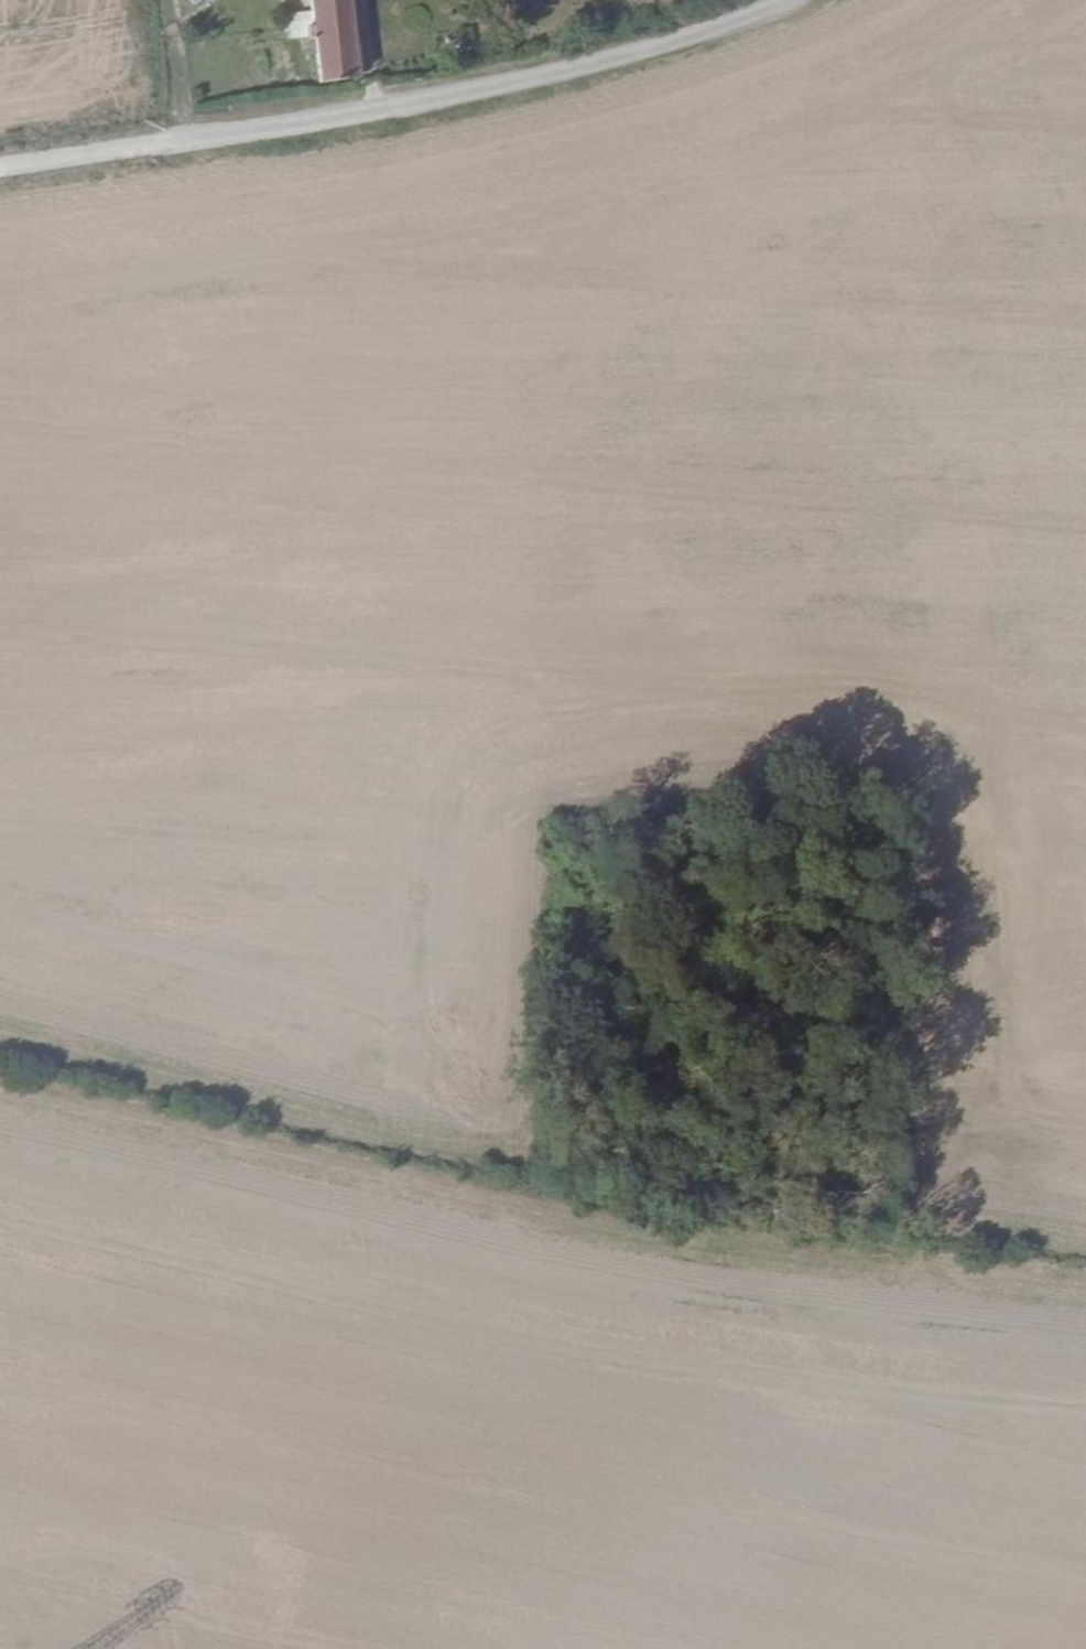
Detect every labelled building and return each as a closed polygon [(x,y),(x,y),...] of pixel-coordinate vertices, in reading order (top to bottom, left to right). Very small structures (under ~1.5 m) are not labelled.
[(316,30),(303,31),(305,44),(317,43),(322,84),(358,79),(348,0),(312,0),(316,30)]
